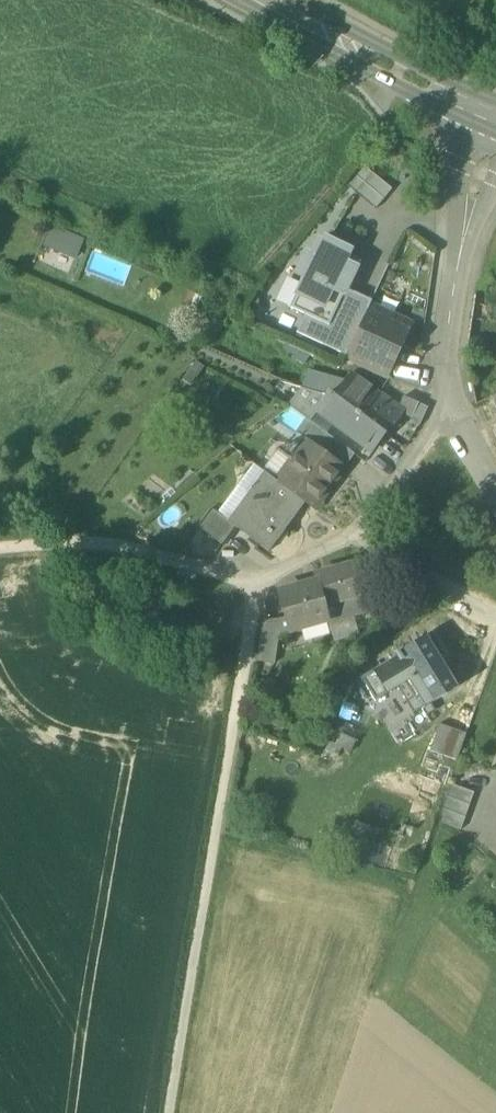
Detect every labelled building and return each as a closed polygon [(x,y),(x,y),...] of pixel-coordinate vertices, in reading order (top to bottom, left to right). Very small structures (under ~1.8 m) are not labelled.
[(362,166),(354,176),(384,201),(392,191),(362,166)] [(376,211),(384,201),(354,176),(345,186),(376,211)] [(84,244),(51,230),(42,250),(75,264),(84,244)] [(297,297),(323,309),(332,291),(344,296),(347,290),(360,261),(348,256),(350,252),(326,240),(324,244),(320,242),(312,258),(307,256),(297,276),(305,280),(297,297)] [(372,302),(347,290),(344,296),(321,345),(346,358),(372,302)] [(344,296),(332,291),(323,309),(297,297),(291,310),(305,316),(297,334),(321,345),(344,296)] [(353,346),(392,365),(410,326),(371,308),(353,346)] [(285,346),(281,354),(306,368),(311,357),(285,346)] [(347,358),(387,377),(392,365),(353,346),(347,358)] [(196,363),(182,382),(190,389),(205,369),(196,363)] [(340,400),(343,402),(349,394),(341,389),(345,384),(307,372),(302,388),(339,399),(340,400)] [(343,402),(362,417),(380,394),(352,374),(345,384),(341,389),(349,394),(343,402)] [(319,411),(328,418),(340,401),(301,389),(297,395),(319,411)] [(399,409),(380,394),(362,417),(380,431),(386,422),(393,427),(403,413),(404,412),(399,409)] [(306,419),(310,422),(319,411),(297,395),(289,406),(306,419)] [(403,413),(412,419),(419,404),(404,398),(399,409),(404,412),(403,413)] [(340,400),(340,401),(328,418),(327,419),(372,452),(385,434),(380,431),(362,417),(343,402),(340,400)] [(324,454),(335,440),(310,422),(306,419),(295,433),(307,441),(324,454)] [(324,454),(344,469),(354,455),(335,440),(324,454)] [(293,460),(277,482),(305,503),(314,510),(344,469),(324,454),(307,441),(293,460)] [(264,473),(277,482),(293,460),(278,450),(262,472),(264,473)] [(228,522),(264,473),(262,472),(253,465),(217,514),(228,522)] [(269,553),(305,503),(277,482),(264,473),(228,522),(228,523),(235,528),(269,553)] [(200,529),(222,545),(235,528),(228,523),(228,522),(217,514),(214,512),(200,529)] [(318,583),(325,607),(334,604),(357,596),(360,596),(357,583),(353,566),(315,577),(317,583),(318,583)] [(291,632),(328,622),(328,621),(325,607),(318,583),(317,583),(280,593),(286,619),(290,632),(291,632)] [(357,596),(363,615),(382,609),(376,583),(357,583),(360,596),(357,596)] [(357,596),(334,604),(339,622),(353,618),(363,615),(357,596)] [(329,626),(339,622),(334,604),(325,607),(328,621),(328,622),(329,626)] [(339,622),(329,626),(334,644),(359,636),(353,618),(339,622)] [(291,633),(291,632),(290,632),(286,619),(276,621),(263,622),(257,662),(275,665),(279,636),(291,633)] [(376,700),(396,688),(410,680),(425,705),(421,708),(422,709),(457,688),(457,687),(456,687),(434,651),(440,647),(433,635),(400,656),(398,654),(395,656),(398,659),(364,679),(363,678),(361,679),(376,703),(377,702),(376,700)] [(413,714),(421,708),(425,705),(410,680),(396,688),(413,714)] [(430,752),(444,757),(453,730),(440,725),(430,752)] [(466,735),(453,730),(444,757),(457,761),(466,735)] [(357,740),(342,734),(336,748),(351,754),(357,740)] [(436,821),(461,830),(474,793),(450,784),(436,821)]
